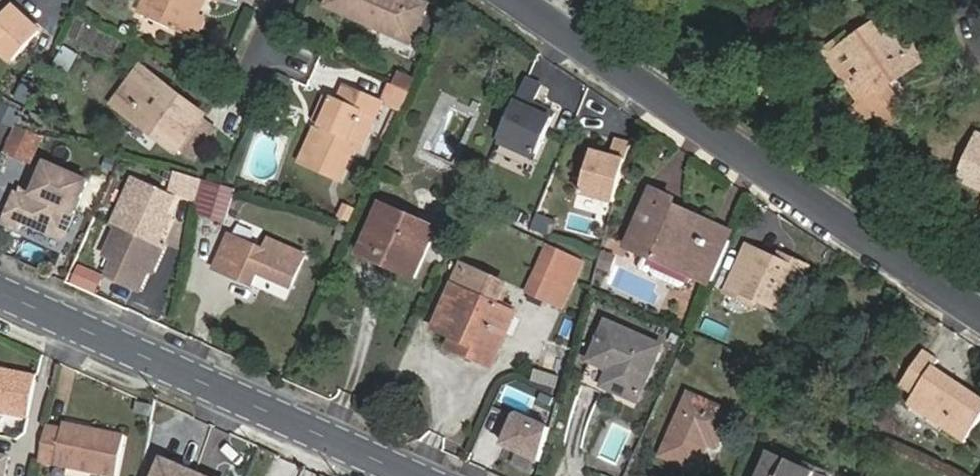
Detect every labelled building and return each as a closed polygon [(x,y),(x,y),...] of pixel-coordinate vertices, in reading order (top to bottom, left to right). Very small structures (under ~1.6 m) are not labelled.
[(201,12),(206,0),(147,0),(142,14),(192,35),(201,12)] [(424,10),(400,0),(328,0),(324,9),(409,46),(424,10)] [(9,3),(3,10),(11,17),(17,10),(9,3)] [(3,10),(0,7),(0,50),(15,62),(41,31),(17,10),(11,17),(3,10)] [(207,15),(201,12),(192,35),(199,37),(207,15)] [(832,57),(852,89),(862,104),(851,112),(861,127),(878,116),(886,129),(893,130),(903,123),(909,112),(904,103),(897,108),(885,90),(930,62),(921,49),(910,55),(888,22),(832,57)] [(59,46),(53,70),(69,74),(76,50),(59,46)] [(142,67),(137,73),(186,111),(191,105),(142,67)] [(186,111),(137,73),(113,104),(175,154),(180,148),(193,158),(201,149),(188,138),(202,121),(205,116),(191,105),(186,111)] [(410,95),(416,82),(401,76),(396,89),(410,95)] [(543,83),(528,77),(500,141),(536,157),(557,112),(541,105),(539,109),(533,107),(535,102),(543,83)] [(333,103),(321,128),(325,130),(323,135),(315,132),(300,165),(340,183),(354,150),(363,154),(383,107),(344,89),(337,105),(333,103)] [(390,104),(404,110),(410,95),(396,89),(390,104)] [(313,125),(321,128),(333,103),(325,99),(313,125)] [(0,114),(0,118),(15,125),(20,113),(4,105),(0,114)] [(215,132),(202,121),(188,138),(201,149),(215,132)] [(45,136),(20,125),(8,153),(33,163),(45,136)] [(972,129),(940,166),(966,189),(954,203),(969,216),(960,227),(974,240),(979,233),(979,137),(972,129)] [(582,193),(616,203),(633,144),(618,139),(613,155),(595,150),(582,193)] [(65,239),(91,185),(51,166),(34,203),(19,196),(7,223),(22,230),(26,222),(65,239)] [(195,205),(200,180),(181,174),(172,195),(195,205)] [(224,221),(232,189),(222,186),(203,180),(196,213),(224,221)] [(135,181),(115,226),(120,228),(161,246),(169,227),(165,226),(177,199),(135,181)] [(689,286),(694,275),(713,233),(671,213),(674,205),(677,198),(656,188),(631,245),(659,258),(654,269),(656,276),(683,288),(689,286)] [(395,268),(416,277),(439,227),(384,202),(364,247),(398,262),(395,268)] [(713,233),(694,275),(708,281),(731,231),(674,205),(671,213),(713,233)] [(161,246),(120,228),(107,256),(118,260),(110,277),(141,291),(153,264),(157,266),(165,249),(161,246)] [(292,289),(306,257),(270,241),(265,252),(229,236),(214,270),(253,287),(259,274),(292,289)] [(746,295),(757,299),(789,313),(809,266),(791,259),(790,263),(778,258),(748,245),(727,294),(743,301),(746,295)] [(398,262),(364,247),(361,254),(395,268),(398,262)] [(531,294),(547,302),(564,309),(584,262),(551,248),(531,294)] [(614,257),(603,254),(599,268),(610,271),(614,257)] [(790,263),(791,259),(780,254),(778,258),(790,263)] [(503,281),(466,265),(438,325),(456,334),(478,345),(473,355),(492,364),(514,316),(498,309),(492,306),(503,281)] [(71,287),(93,294),(101,273),(79,266),(71,287)] [(754,306),(757,299),(746,295),(743,301),(754,306)] [(501,301),(498,309),(514,316),(517,308),(501,301)] [(640,401),(664,345),(609,321),(585,376),(640,401)] [(478,345),(456,334),(450,345),(473,355),(478,345)] [(923,347),(900,383),(915,393),(909,402),(965,440),(979,418),(979,394),(934,364),(938,357),(923,347)] [(553,389),(558,375),(534,366),(529,380),(553,389)] [(30,415),(39,373),(6,367),(5,373),(0,372),(0,409),(30,415)] [(721,448),(735,414),(694,395),(666,457),(700,472),(713,444),(721,448)] [(140,410),(153,413),(156,402),(142,400),(140,410)] [(547,424),(511,408),(495,443),(532,459),(547,424)] [(49,423),(42,458),(119,473),(128,431),(95,425),(95,430),(87,428),(89,423),(66,419),(65,426),(49,423)] [(770,452),(759,475),(824,475),(770,452)] [(156,456),(148,475),(202,475),(156,456)]
